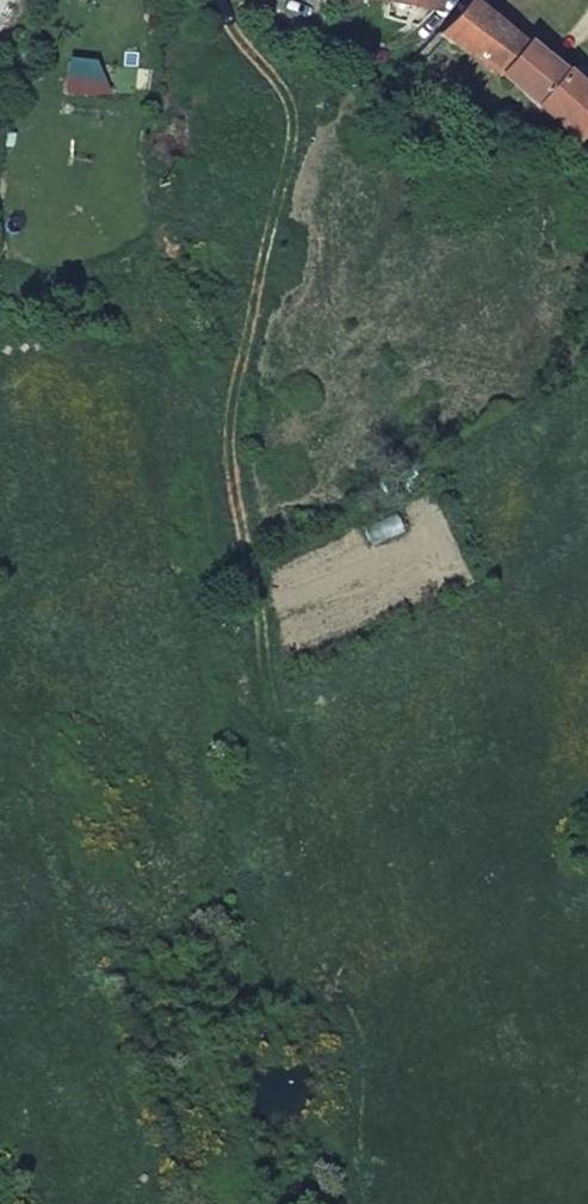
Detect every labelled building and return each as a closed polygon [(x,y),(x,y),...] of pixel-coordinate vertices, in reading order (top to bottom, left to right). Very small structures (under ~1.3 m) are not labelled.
[(392,9),(437,9),(444,0),(392,0),(392,9)] [(442,42),(535,115),(566,80),(475,6),(471,12),(442,42)] [(535,115),(578,148),(587,137),(587,98),(566,80),(535,115)]
